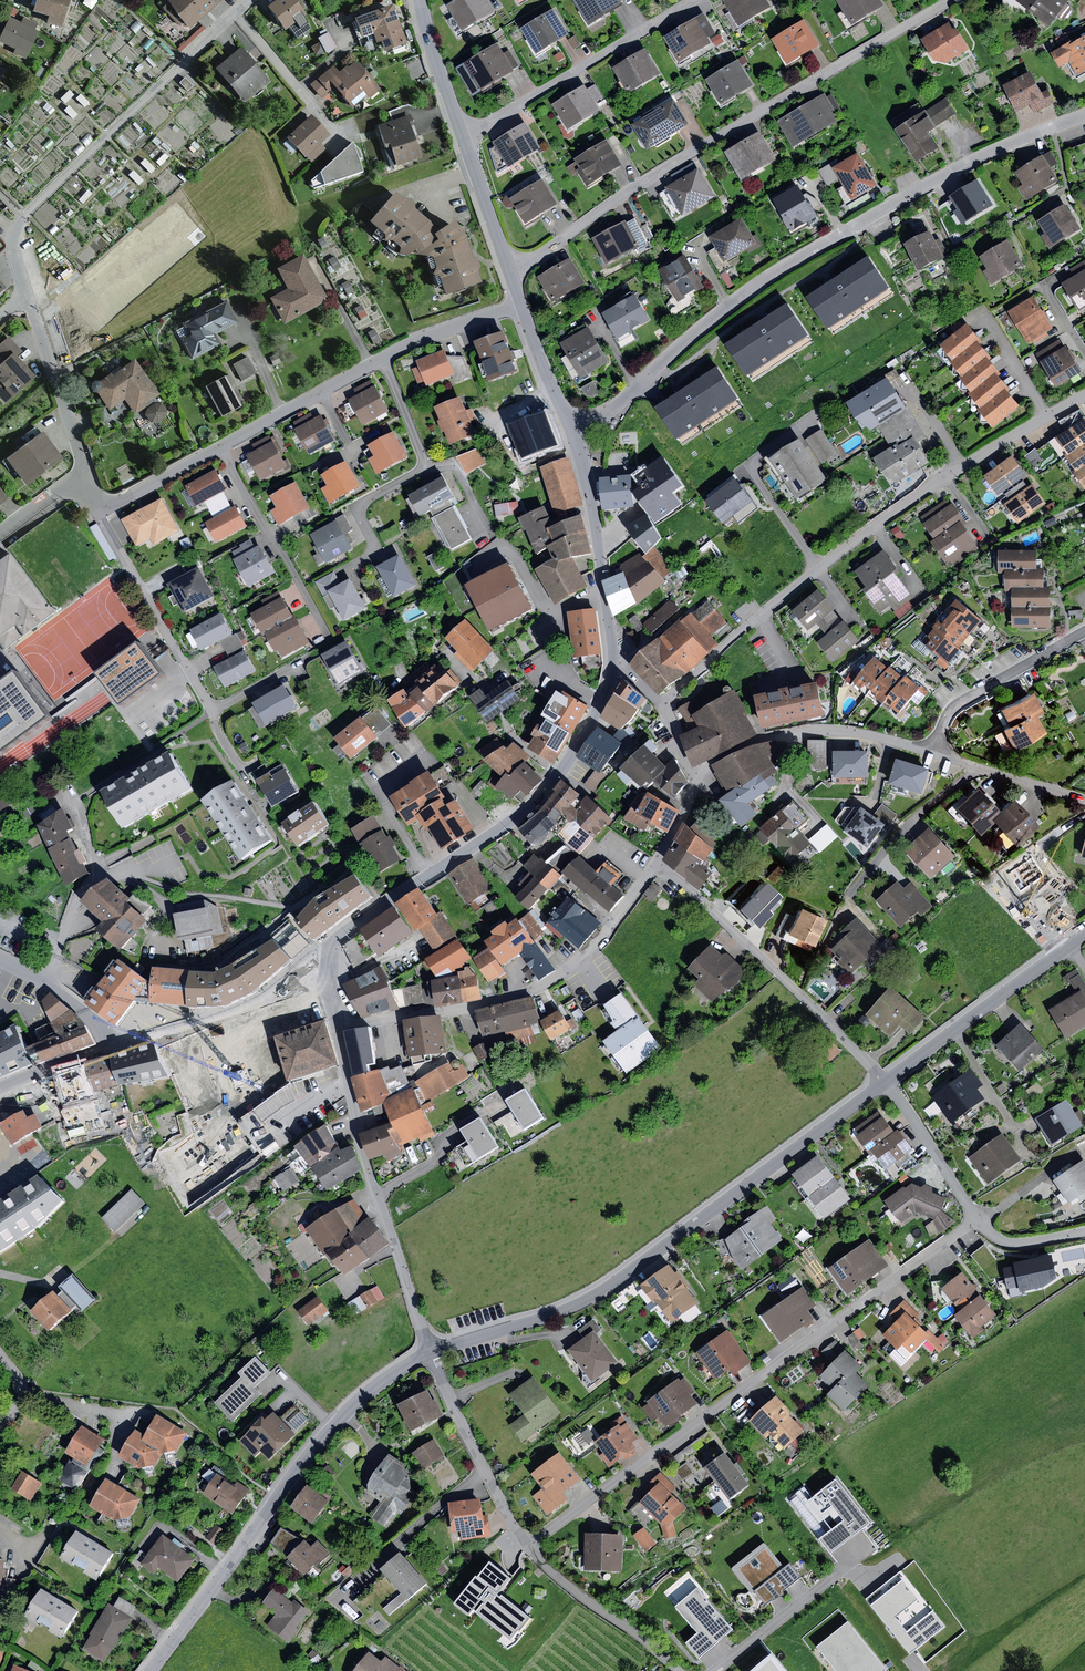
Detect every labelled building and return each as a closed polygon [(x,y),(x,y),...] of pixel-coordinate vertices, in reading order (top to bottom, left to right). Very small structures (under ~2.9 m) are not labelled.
[(30,10),(45,14),(42,23),(58,28),(66,0),(33,0),(30,10)] [(81,3),(90,10),(96,1),(95,0),(83,0),(81,3)] [(167,3),(162,7),(178,25),(182,21),(188,27),(213,4),(209,0),(164,0),(167,3)] [(264,7),(281,31),(287,27),(295,37),(309,28),(302,16),(304,15),(301,11),(292,0),(273,0),(264,7)] [(301,11),(307,6),(302,0),(292,0),(301,11)] [(446,5),(462,31),(494,12),(487,0),(454,0),(446,5)] [(589,25),(623,5),(621,0),(573,0),(589,25)] [(723,0),(739,26),(771,7),(767,0),(724,0),(723,0)] [(851,25),(884,6),(881,0),(836,0),(851,25)] [(1050,25),(1057,15),(1063,19),(1072,7),(1067,3),(1069,0),(1016,0),(1050,25)] [(390,4),(350,19),(357,38),(371,33),(370,31),(396,22),(390,4)] [(8,6),(5,12),(14,17),(17,10),(8,6)] [(552,9),(521,29),(537,54),(568,35),(552,9)] [(704,13),(664,37),(679,63),(712,44),(708,37),(715,33),(704,13)] [(8,18),(0,33),(0,42),(15,50),(13,53),(24,58),(37,33),(33,31),(37,25),(22,17),(19,23),(8,18)] [(804,19),(771,39),(787,65),(820,45),(804,19)] [(371,33),(357,38),(360,46),(377,40),(381,52),(404,44),(396,22),(370,31),(371,33)] [(949,22),(921,39),(934,60),(946,63),(970,48),(958,29),(953,28),(949,22)] [(201,26),(176,49),(179,52),(204,29),(201,26)] [(327,32),(316,38),(324,53),(335,47),(327,32)] [(720,33),(713,37),(718,46),(725,42),(720,33)] [(575,36),(568,39),(573,49),(580,45),(575,36)] [(1051,53),(1059,67),(1070,61),(1078,75),(1084,71),(1084,36),(1074,42),(1073,41),(1051,53)] [(497,43),(456,68),(473,95),(514,70),(503,53),(497,43)] [(240,47),(214,69),(242,102),(269,80),(240,47)] [(645,48),(613,68),(628,93),(660,74),(645,48)] [(509,49),(503,53),(514,70),(520,67),(509,49)] [(561,51),(554,56),(557,62),(564,58),(561,51)] [(422,59),(406,64),(412,79),(427,74),(422,59)] [(738,59),(705,79),(720,104),(753,85),(738,59)] [(332,65),(308,85),(320,99),(333,88),(349,108),(365,95),(368,98),(379,89),(358,64),(350,63),(346,66),(345,65),(337,71),(332,65)] [(39,66),(34,75),(40,79),(45,70),(39,66)] [(1031,71),(1002,85),(1016,112),(1031,105),(1035,113),(1056,103),(1049,89),(1042,92),(1031,71)] [(428,77),(420,80),(421,86),(430,83),(428,77)] [(184,78),(178,83),(187,92),(192,86),(184,78)] [(585,85),(552,104),(567,129),(600,110),(585,85)] [(824,93),(778,121),(793,147),(840,119),(824,93)] [(947,97),(924,110),(935,127),(957,114),(947,97)] [(674,99),(632,125),(647,150),(689,125),(674,99)] [(919,103),(891,121),(917,162),(940,148),(929,131),(935,127),(924,110),(919,103)] [(327,134),(309,115),(285,138),(303,157),(304,156),(319,143),(327,134)] [(406,115),(375,126),(382,148),(387,146),(394,166),(420,158),(406,115)] [(509,132),(493,142),(508,167),(540,148),(525,123),(509,132)] [(759,131),(725,151),(742,180),(776,159),(759,131)] [(576,162),(567,167),(573,176),(579,173),(587,186),(622,164),(607,139),(575,159),(576,162)] [(361,150),(352,142),(311,181),(314,189),(363,173),(359,161),(364,159),(361,150)] [(324,149),(319,143),(304,156),(310,162),(324,149)] [(1051,151),(1043,156),(1050,168),(1058,163),(1051,151)] [(858,152),(832,167),(840,180),(852,200),(877,185),(858,152)] [(1043,156),(1016,173),(1032,198),(1059,181),(1050,168),(1043,156)] [(840,180),(832,167),(830,163),(818,171),(828,187),(840,180)] [(698,168),(665,187),(682,215),(715,196),(698,168)] [(506,195),(502,202),(506,208),(512,208),(514,206),(525,224),(558,204),(542,178),(513,196),(512,195),(506,195)] [(979,179),(950,197),(958,209),(965,221),(994,204),(979,179)] [(799,185),(774,199),(776,203),(793,230),(817,216),(799,185)] [(409,248),(432,233),(424,222),(409,210),(409,205),(404,200),(398,200),(389,193),(366,222),(380,234),(381,242),(388,241),(396,248),(395,254),(398,256),(409,248)] [(370,212),(360,203),(351,214),(361,222),(370,212)] [(1065,203),(1039,220),(1046,232),(1055,245),(1081,229),(1065,203)] [(965,221),(958,209),(954,211),(961,223),(965,221)] [(742,218),(709,236),(716,247),(724,262),(746,249),(756,243),(753,236),(742,218)] [(625,220),(591,238),(605,264),(639,246),(625,220)] [(432,233),(409,248),(413,255),(428,258),(432,268),(429,275),(435,278),(441,296),(478,283),(474,272),(477,268),(474,260),(469,259),(462,239),(459,236),(460,230),(454,229),(449,221),(432,233)] [(930,230),(904,243),(905,246),(918,271),(948,255),(942,243),(938,246),(930,230)] [(1055,245),(1046,232),(1041,236),(1049,249),(1055,245)] [(756,243),(746,249),(749,253),(763,245),(757,234),(753,236),(756,243)] [(322,237),(316,241),(321,249),(327,246),(322,237)] [(1008,240),(980,257),(987,268),(983,271),(992,285),(1024,265),(1008,240)] [(724,262),(716,247),(708,252),(721,274),(728,270),(724,262)] [(684,254),(659,269),(673,294),(667,306),(674,317),(696,305),(690,295),(704,287),(684,254)] [(286,289),(270,298),(284,324),(326,301),(301,255),(275,269),(286,289)] [(334,256),(327,260),(333,270),(340,266),(334,256)] [(829,281),(806,296),(830,334),(893,294),(868,256),(829,281)] [(570,257),(537,276),(552,302),(585,284),(570,257)] [(1075,277),(1084,271),(1084,260),(1070,268),(1075,277)] [(1064,284),(1080,310),(1084,307),(1084,271),(1075,277),(1064,284)] [(348,281),(341,285),(347,295),(353,291),(348,281)] [(635,294),(602,312),(617,338),(650,320),(635,294)] [(1033,296),(1009,312),(1028,343),(1053,328),(1033,296)] [(187,333),(179,338),(190,359),(219,344),(214,334),(238,322),(226,299),(181,323),(187,333)] [(765,318),(725,344),(751,383),(813,342),(788,303),(765,318)] [(361,305),(354,309),(360,319),(366,315),(361,305)] [(947,330),(952,336),(964,326),(960,320),(947,330)] [(572,337),(561,343),(581,378),(609,361),(588,326),(587,327),(585,324),(569,332),(572,337)] [(952,336),(940,345),(952,361),(978,341),(980,339),(977,336),(968,324),(964,326),(952,336)] [(373,329),(367,333),(372,343),(379,339),(373,329)] [(504,332),(475,342),(489,381),(518,371),(512,355),(504,332)] [(3,359),(11,352),(17,347),(7,336),(0,342),(0,356),(3,359)] [(1041,362),(1064,348),(1060,340),(1036,354),(1041,362)] [(952,361),(950,362),(961,377),(988,357),(989,356),(986,352),(978,341),(952,361)] [(1064,348),(1041,362),(1056,387),(1082,372),(1066,346),(1064,348)] [(445,349),(417,360),(426,385),(454,374),(447,355),(445,349)] [(0,362),(0,400),(3,403),(33,376),(11,352),(3,359),(0,362)] [(276,354),(269,357),(273,366),(280,363),(276,354)] [(464,356),(447,355),(454,374),(457,381),(471,375),(464,356)] [(90,392),(95,393),(108,410),(123,399),(135,414),(131,417),(141,430),(150,424),(155,423),(168,414),(155,399),(161,395),(132,356),(121,365),(119,363),(95,381),(92,381),(88,383),(88,387),(90,392)] [(247,357),(232,364),(241,380),(256,373),(247,357)] [(961,377),(960,378),(970,392),(997,372),(998,371),(991,362),(988,357),(961,377)] [(146,359),(140,363),(145,370),(151,366),(146,359)] [(679,392),(655,407),(681,446),(742,406),(717,367),(679,392)] [(970,392),(969,394),(980,408),(1006,388),(1008,387),(1005,383),(997,372),(970,392)] [(227,373),(203,386),(218,416),(238,405),(228,386),(233,384),(227,373)] [(354,389),(357,395),(374,386),(371,379),(354,389)] [(887,379),(848,403),(859,421),(873,429),(878,426),(906,409),(887,379)] [(357,395),(349,400),(363,425),(389,410),(375,385),(374,386),(357,395)] [(980,408),(978,410),(992,428),(1020,406),(1010,394),(1006,388),(980,408)] [(460,396),(434,407),(439,420),(437,421),(442,432),(444,432),(450,445),(476,434),(468,415),(460,396)] [(906,409),(878,426),(885,436),(914,418),(908,408),(906,409)] [(545,411),(508,424),(520,458),(557,445),(545,411)] [(294,421),(297,428),(314,419),(311,413),(294,421)] [(297,428),(295,429),(309,454),(335,440),(321,415),(314,419),(297,428)] [(1056,437),(1060,443),(1066,451),(1068,455),(1084,443),(1084,420),(1084,418),(1058,436),(1056,437)] [(885,438),(891,447),(897,444),(899,446),(914,437),(917,441),(925,436),(915,420),(885,438)] [(386,423),(380,426),(384,433),(389,430),(386,423)] [(21,446),(38,433),(33,426),(16,439),(21,446)] [(822,463),(837,453),(821,430),(806,440),(822,463)] [(21,446),(4,459),(24,485),(60,458),(40,431),(38,433),(21,446)] [(374,455),(368,458),(377,474),(408,457),(394,431),(368,445),(374,455)] [(256,450),(273,440),(269,435),(252,444),(256,450)] [(891,447),(873,458),(882,473),(896,483),(930,463),(917,441),(914,437),(899,446),(897,444),(891,447)] [(768,458),(796,500),(827,479),(799,438),(768,458)] [(256,450),(246,455),(261,481),(288,466),(273,440),(256,450)] [(1068,455),(1066,457),(1077,473),(1084,467),(1084,443),(1068,455)] [(483,444),(459,454),(466,471),(490,461),(483,444)] [(939,444),(927,451),(932,459),(944,452),(939,444)] [(685,486),(663,455),(635,475),(643,486),(634,493),(656,522),(682,504),(674,493),(685,486)] [(1012,456),(984,476),(998,495),(1003,491),(1021,478),(1026,475),(1012,456)] [(569,458),(540,467),(554,514),(583,506),(569,458)] [(327,485),(321,489),(329,503),(360,486),(346,461),(321,474),(327,485)] [(1077,473),(1075,475),(1084,489),(1084,467),(1077,473)] [(216,469),(185,487),(196,506),(204,501),(223,491),(227,489),(216,469)] [(631,475),(600,478),(603,509),(634,507),(631,475)] [(443,476),(408,495),(420,516),(431,510),(434,517),(453,506),(449,500),(455,497),(443,476)] [(737,476),(705,500),(723,524),(734,516),(739,522),(760,506),(737,476)] [(1003,491),(1007,496),(1025,483),(1021,478),(1003,491)] [(296,482),(270,496),(277,508),(270,511),(278,526),(294,517),(310,508),(296,482)] [(1025,483),(1007,496),(1010,501),(1028,488),(1025,483)] [(1010,501),(1005,505),(1018,523),(1047,503),(1033,484),(1028,488),(1010,501)] [(204,501),(209,510),(227,500),(223,491),(204,501)] [(162,499),(122,520),(137,546),(150,539),(153,544),(179,531),(162,499)] [(925,522),(950,504),(947,499),(922,517),(925,522)] [(209,510),(214,518),(232,508),(227,500),(209,510)] [(518,502),(495,505),(496,515),(519,512),(518,502)] [(925,522),(924,523),(937,541),(962,524),(965,522),(952,503),(950,504),(925,522)] [(214,518),(206,523),(217,542),(247,525),(236,506),(232,508),(214,518)] [(453,506),(434,517),(451,549),(471,539),(453,506)] [(544,506),(519,518),(524,531),(526,530),(537,554),(548,546),(555,543),(549,528),(553,526),(544,506)] [(310,508),(294,517),(298,524),(317,514),(313,507),(310,508)] [(337,520),(344,534),(353,529),(344,514),(336,518),(337,520)] [(593,553),(583,514),(553,526),(549,528),(555,543),(548,546),(554,558),(555,562),(573,557),(593,553)] [(647,514),(626,527),(646,554),(654,546),(661,539),(647,514)] [(337,520),(310,534),(325,562),(352,548),(344,534),(337,520)] [(933,544),(946,562),(947,561),(974,542),(975,541),(962,524),(937,541),(933,544)] [(898,526),(891,530),(898,541),(905,536),(898,526)] [(188,537),(180,541),(184,550),(192,546),(188,537)] [(236,558),(255,548),(250,539),(240,545),(241,547),(233,552),(236,558)] [(711,540),(700,549),(703,553),(714,544),(711,540)] [(978,549),(974,542),(947,561),(952,567),(978,549)] [(236,558),(234,559),(249,587),(275,573),(260,545),(255,548),(236,558)] [(654,546),(646,554),(643,556),(663,579),(673,568),(654,546)] [(1037,550),(998,550),(998,569),(1005,569),(1037,569),(1037,560),(1037,550)] [(884,551),(856,571),(869,589),(895,571),(897,569),(884,551)] [(4,651),(54,613),(8,553),(0,558),(0,646),(4,651)] [(435,553),(428,557),(435,571),(443,567),(435,553)] [(624,572),(637,604),(638,605),(666,581),(663,579),(643,556),(641,553),(619,562),(624,572)] [(400,554),(377,567),(393,597),(416,584),(400,554)] [(554,558),(535,570),(556,605),(587,586),(573,557),(555,562),(554,558)] [(197,558),(182,566),(186,574),(201,566),(197,558)] [(469,560),(463,563),(466,569),(472,565),(469,560)] [(508,563),(466,585),(489,630),(532,609),(508,563)] [(199,568),(168,585),(184,613),(215,596),(199,568)] [(1037,569),(1005,569),(1005,588),(1012,588),(1044,588),(1044,569),(1042,569),(1037,569)] [(865,592),(880,612),(909,591),(895,571),(869,589),(865,592)] [(327,590),(340,583),(334,572),(315,582),(322,593),(327,590)] [(624,572),(604,581),(614,616),(637,604),(624,572)] [(340,583),(327,590),(344,620),(366,608),(350,578),(340,583)] [(1044,588),(1012,588),(1012,607),(1051,607),(1051,588),(1044,588)] [(819,589),(792,610),(808,630),(817,623),(824,617),(834,609),(819,589)] [(264,606),(282,596),(279,590),(261,600),(264,606)] [(264,606),(251,613),(262,633),(264,632),(293,617),(282,596),(264,606)] [(671,598),(645,622),(653,631),(680,608),(671,598)] [(679,619),(658,639),(687,673),(719,643),(711,635),(727,622),(707,599),(680,622),(679,619)] [(953,612),(949,616),(971,634),(982,621),(956,599),(951,606),(953,612)] [(909,601),(894,612),(899,619),(914,608),(909,601)] [(1051,607),(1012,607),(1012,628),(1051,628),(1051,607)] [(596,608),(568,612),(574,657),(582,656),(602,654),(596,608)] [(1083,610),(1069,611),(1069,615),(1076,615),(1076,619),(1083,618),(1083,610)] [(221,613),(191,630),(202,650),(232,633),(221,613)] [(636,615),(628,620),(637,633),(645,628),(636,615)] [(293,617),(264,632),(275,652),(278,650),(282,657),(309,642),(294,616),(293,617)] [(933,627),(934,628),(959,648),(971,634),(949,616),(944,622),(939,620),(933,627)] [(824,617),(817,623),(822,629),(829,623),(824,617)] [(496,649),(465,618),(445,638),(458,651),(454,655),(472,673),(496,649)] [(827,635),(817,643),(825,653),(836,660),(860,640),(844,621),(834,629),(827,635)] [(834,629),(829,623),(822,629),(827,635),(834,629)] [(934,628),(922,642),(920,640),(914,648),(925,657),(931,649),(948,663),(960,649),(959,648),(934,628)] [(236,633),(221,641),(225,649),(240,640),(236,633)] [(656,636),(630,665),(659,695),(687,673),(658,639),(656,636)] [(240,640),(225,649),(229,657),(244,648),(240,640)] [(347,640),(322,655),(339,685),(364,670),(358,660),(347,640)] [(137,642),(96,673),(120,705),(161,675),(150,659),(137,642)] [(244,650),(214,667),(225,687),(255,671),(244,650)] [(602,654),(582,656),(584,668),(602,667),(602,654)] [(871,690),(889,668),(875,656),(859,675),(853,682),(861,688),(865,686),(871,690)] [(439,663),(415,681),(421,687),(436,704),(459,685),(439,663)] [(888,697),(904,678),(890,666),(889,668),(871,690),(876,694),(875,698),(883,704),(888,697)] [(708,668),(695,679),(705,690),(718,679),(708,668)] [(853,682),(859,675),(853,670),(845,680),(851,685),(853,682)] [(16,673),(0,684),(0,755),(50,719),(16,673)] [(916,684),(906,676),(904,678),(888,697),(893,701),(892,703),(889,707),(900,715),(911,701),(918,706),(929,692),(918,682),(916,684)] [(312,678),(300,685),(308,699),(320,692),(312,678)] [(615,693),(627,700),(636,689),(624,679),(615,693)] [(476,682),(464,689),(487,722),(503,711),(520,699),(508,680),(492,692),(488,695),(476,682)] [(778,691),(756,695),(762,729),(825,717),(818,683),(795,688),(794,686),(778,689),(778,691)] [(283,685),(252,703),(266,726),(297,708),(283,685)] [(421,687),(411,696),(426,712),(436,704),(421,687)] [(405,689),(387,700),(406,728),(426,712),(411,696),(409,697),(405,689)] [(588,707),(558,689),(542,715),(544,716),(539,724),(537,723),(531,735),(534,737),(528,747),(554,762),(588,707)] [(647,698),(636,689),(627,700),(639,709),(647,698)] [(689,732),(680,736),(692,768),(758,735),(745,712),(747,711),(734,690),(698,712),(692,715),(699,727),(689,732)] [(600,717),(619,730),(623,727),(639,709),(627,700),(615,693),(600,717)] [(1010,728),(1034,715),(1042,711),(1032,693),(1000,711),(1010,728)] [(691,701),(679,708),(686,720),(686,727),(689,732),(699,727),(692,715),(698,712),(691,701)] [(376,707),(369,712),(384,730),(391,725),(376,707)] [(369,712),(361,719),(376,737),(384,730),(369,712)] [(143,725),(149,733),(167,720),(161,713),(143,725)] [(1010,728),(1004,732),(1014,751),(1045,734),(1034,715),(1010,728)] [(360,717),(334,738),(351,759),(377,737),(376,737),(361,719),(360,717)] [(150,734),(155,741),(172,729),(167,722),(150,734)] [(619,730),(613,737),(622,743),(601,773),(595,769),(584,784),(595,793),(638,746),(623,727),(619,730)] [(599,728),(578,757),(595,769),(601,773),(622,743),(613,737),(599,728)] [(631,728),(628,731),(633,738),(636,735),(631,728)] [(486,758),(483,760),(503,777),(500,780),(494,788),(500,793),(503,790),(513,798),(521,791),(528,796),(543,780),(525,762),(530,755),(513,743),(507,748),(504,746),(503,747),(498,737),(480,750),(486,758)] [(713,765),(729,794),(759,774),(775,766),(769,757),(781,750),(775,739),(754,745),(713,765)] [(827,740),(808,740),(807,770),(826,770),(827,740)] [(245,742),(238,746),(242,752),(249,748),(245,742)] [(645,744),(620,768),(641,788),(643,786),(646,789),(653,782),(667,767),(665,766),(645,744)] [(868,751),(833,752),(833,759),(831,760),(831,775),(834,775),(834,778),(869,777),(868,751)] [(172,754),(104,792),(125,829),(193,790),(172,754)] [(665,766),(667,767),(653,782),(674,798),(689,782),(675,757),(665,766)] [(930,769),(897,759),(889,784),(923,795),(930,769)] [(283,764),(256,780),(272,807),(298,792),(283,764)] [(411,783),(389,796),(408,826),(419,819),(423,825),(425,824),(428,831),(430,830),(442,849),(476,829),(456,798),(446,804),(443,800),(446,798),(429,770),(410,782),(411,783)] [(729,794),(720,800),(741,827),(757,815),(748,804),(770,789),(759,774),(729,794)] [(487,783),(494,788),(500,780),(493,775),(487,783)] [(482,780),(472,790),(479,797),(489,787),(482,780)] [(556,791),(541,809),(559,823),(564,817),(569,821),(573,818),(594,838),(606,825),(607,826),(613,820),(587,796),(576,809),(572,806),(580,794),(560,780),(554,789),(556,791)] [(233,783),(203,803),(241,861),(271,841),(233,783)] [(994,822),(1003,814),(979,789),(957,809),(981,834),(994,822)] [(647,794),(643,792),(624,818),(644,831),(647,824),(653,828),(655,824),(668,833),(680,811),(648,792),(647,794)] [(0,801),(0,808),(1,810),(13,802),(9,795),(0,801)] [(793,800),(780,811),(796,829),(809,818),(793,800)] [(314,801),(283,821),(299,846),(318,834),(330,825),(314,801)] [(1003,814),(994,822),(1019,848),(1041,828),(1016,801),(1003,814)] [(882,804),(874,816),(886,825),(889,826),(897,815),(882,804)] [(32,806),(23,811),(27,818),(36,813),(32,806)] [(40,816),(43,821),(57,812),(53,806),(40,816)] [(846,828),(844,831),(868,849),(886,825),(874,816),(862,807),(861,809),(845,807),(835,820),(846,828)] [(38,825),(49,849),(69,838),(68,835),(69,834),(67,831),(73,827),(61,809),(57,812),(43,821),(38,825)] [(559,823),(541,809),(519,828),(535,848),(546,839),(545,837),(550,833),(549,832),(552,829),(559,823)] [(780,811),(760,829),(791,863),(810,846),(796,829),(780,811)] [(361,842),(383,829),(374,815),(351,829),(360,843),(361,842)] [(559,823),(552,829),(566,844),(578,855),(594,838),(573,818),(569,821),(564,817),(559,823)] [(697,819),(689,828),(711,848),(719,839),(697,819)] [(689,828),(684,822),(674,840),(663,860),(688,880),(703,861),(706,857),(713,849),(711,848),(689,828)] [(931,828),(906,850),(931,878),(942,869),(947,874),(956,866),(951,861),(956,856),(931,828)] [(383,829),(361,842),(379,873),(401,860),(393,846),(395,844),(390,835),(387,836),(383,829)] [(152,833),(129,845),(131,850),(133,855),(157,843),(152,833)] [(69,838),(49,849),(67,884),(87,873),(82,864),(86,862),(80,849),(76,851),(69,838)] [(566,844),(545,862),(560,875),(562,873),(579,856),(578,855),(566,844)] [(534,876),(515,897),(528,910),(562,876),(560,875),(545,862),(536,854),(523,866),(534,876)] [(579,856),(562,873),(609,912),(625,895),(612,885),(621,875),(605,862),(597,871),(579,856)] [(474,857),(448,875),(466,905),(494,887),(474,857)] [(711,861),(706,857),(688,880),(687,882),(699,891),(713,873),(706,868),(711,861)] [(776,866),(766,877),(774,884),(784,873),(776,866)] [(315,898),(297,919),(314,941),(345,917),(371,896),(354,875),(315,898)] [(753,877),(728,907),(748,924),(774,894),(753,877)] [(130,898),(108,879),(91,888),(80,901),(102,921),(96,930),(120,949),(147,920),(127,902),(130,898)] [(653,882),(642,896),(651,903),(662,888),(653,882)] [(898,882),(876,901),(901,928),(918,912),(922,916),(932,906),(911,882),(904,888),(898,882)] [(245,888),(243,895),(251,896),(253,889),(245,888)] [(419,888),(395,904),(415,931),(419,928),(439,916),(419,888)] [(139,894),(132,900),(145,912),(152,905),(139,894)] [(601,923),(568,897),(548,922),(578,948),(601,923)] [(182,904),(183,911),(209,906),(213,930),(214,935),(224,933),(218,907),(204,900),(182,904)] [(493,901),(483,907),(489,915),(498,909),(493,901)] [(687,905),(680,913),(688,921),(696,912),(687,905)] [(183,911),(173,913),(178,937),(213,930),(209,906),(183,911)] [(394,907),(359,930),(361,933),(376,953),(379,957),(413,932),(394,907)] [(823,920),(797,908),(793,916),(786,913),(776,936),(807,950),(809,944),(811,945),(823,920)] [(530,912),(519,921),(533,940),(544,932),(530,912)] [(439,916),(419,928),(432,947),(434,949),(457,936),(442,915),(439,916)] [(506,922),(492,932),(494,935),(485,941),(503,966),(520,954),(535,943),(533,940),(519,921),(517,918),(508,925),(506,922)] [(846,937),(831,950),(836,955),(829,962),(844,979),(878,949),(881,946),(856,918),(841,932),(846,937)] [(297,919),(233,964),(251,993),(314,941),(297,919)] [(376,953),(361,933),(344,945),(354,968),(376,953)] [(896,933),(889,938),(894,944),(901,938),(896,933)] [(436,953),(426,959),(435,975),(449,968),(455,977),(459,976),(458,972),(465,970),(465,967),(467,967),(464,963),(472,959),(458,939),(436,953)] [(881,946),(878,949),(886,959),(897,949),(888,940),(881,946)] [(535,943),(520,954),(539,980),(556,970),(535,943)] [(699,979),(694,985),(711,1001),(722,993),(737,985),(747,971),(727,952),(721,954),(712,945),(688,968),(699,979)] [(422,954),(426,959),(436,953),(434,949),(432,947),(422,954)] [(488,949),(473,958),(489,982),(505,972),(488,949)] [(118,959),(84,1003),(115,1025),(135,1000),(187,1006),(190,972),(190,971),(153,967),(150,982),(148,982),(118,959)] [(192,972),(190,972),(187,1006),(222,1006),(251,993),(233,964),(213,972),(192,972)] [(381,965),(343,985),(361,1017),(399,1010),(398,1008),(391,990),(381,965)] [(459,976),(464,1003),(482,999),(475,965),(467,967),(465,967),(465,970),(458,972),(459,976)] [(912,967),(902,973),(908,982),(918,976),(912,967)] [(1078,993),(1081,992),(1084,989),(1084,983),(1076,969),(1063,977),(1067,984),(1071,982),(1078,993)] [(455,977),(432,981),(436,1008),(464,1003),(459,976),(455,977)] [(421,984),(402,988),(405,1006),(424,1003),(421,984)] [(891,987),(867,1014),(891,1034),(900,1024),(911,1033),(925,1016),(891,987)] [(405,1006),(402,988),(391,990),(398,1008),(405,1006)] [(70,1010),(50,992),(43,1002),(58,1034),(59,1037),(86,1026),(71,1009),(70,1010)] [(1049,1011),(1067,1039),(1084,1028),(1084,998),(1081,992),(1078,993),(1049,1011)] [(646,1026),(622,993),(604,1006),(620,1029),(603,1041),(626,1073),(662,1048),(646,1026)] [(532,996),(475,1011),(483,1036),(506,1031),(531,1025),(540,1023),(532,996)] [(560,1010),(540,1021),(551,1040),(577,1026),(572,1018),(567,1021),(560,1010)] [(687,1013),(679,1015),(681,1024),(690,1022),(687,1013)] [(440,1015),(403,1020),(408,1058),(412,1057),(412,1064),(431,1061),(430,1054),(446,1051),(440,1015)] [(863,1016),(859,1019),(858,1023),(861,1027),(867,1027),(870,1022),(867,1017),(863,1016)] [(325,1020),(275,1037),(279,1051),(288,1081),(338,1064),(325,1020)] [(39,1042),(25,1048),(32,1065),(33,1067),(95,1044),(86,1026),(59,1037),(58,1034),(54,1036),(48,1023),(34,1030),(39,1042)] [(996,1045),(1019,1071),(1044,1049),(1021,1023),(996,1045)] [(16,1025),(0,1034),(0,1072),(3,1077),(32,1065),(25,1048),(16,1025)] [(531,1025),(506,1031),(508,1041),(519,1039),(520,1046),(535,1043),(531,1025)] [(369,1027),(344,1031),(353,1076),(370,1072),(368,1065),(375,1063),(369,1027)] [(825,1034),(806,1052),(808,1055),(795,1066),(807,1079),(820,1067),(822,1069),(842,1052),(825,1034)] [(186,1038),(164,1050),(189,1098),(212,1087),(186,1038)] [(490,1040),(473,1049),(480,1063),(495,1055),(497,1059),(510,1053),(505,1044),(501,1046),(500,1043),(493,1047),(490,1040)] [(513,1049),(514,1049),(515,1049),(516,1048),(517,1047),(518,1046),(518,1044),(518,1043),(517,1042),(516,1041),(515,1041),(513,1041),(512,1041),(511,1042),(510,1043),(510,1044),(510,1046),(510,1047),(511,1048),(513,1049)] [(154,1043),(111,1055),(119,1085),(169,1076),(154,1043)] [(84,1062),(95,1091),(119,1085),(111,1055),(84,1062)] [(453,1067),(454,1067),(455,1068),(457,1067),(458,1067),(459,1066),(459,1065),(459,1063),(459,1062),(459,1061),(458,1060),(456,1060),(455,1060),(454,1060),(453,1061),(452,1062),(451,1063),(451,1064),(452,1066),(453,1067)] [(449,1063),(416,1082),(428,1101),(469,1077),(463,1065),(454,1071),(449,1063)] [(370,1072),(353,1076),(350,1077),(361,1111),(383,1103),(412,1091),(402,1066),(391,1070),(389,1066),(380,1070),(380,1069),(370,1072)] [(268,1068),(249,1076),(257,1093),(275,1085),(268,1068)] [(972,1069),(933,1098),(951,1123),(985,1099),(978,1089),(983,1085),(972,1069)] [(1037,1082),(1026,1090),(1032,1099),(1043,1091),(1037,1082)] [(1005,1084),(997,1088),(1001,1095),(1009,1090),(1005,1084)] [(412,1091),(383,1103),(393,1122),(403,1143),(418,1137),(421,1142),(435,1134),(414,1090),(412,1091)] [(544,1119),(525,1090),(507,1101),(513,1111),(523,1126),(525,1130),(544,1119)] [(1067,1100),(1036,1119),(1052,1146),(1083,1127),(1082,1125),(1074,1112),(1067,1100)] [(1082,1125),(1084,1123),(1084,1120),(1079,1110),(1074,1112),(1082,1125)] [(0,1122),(0,1123),(11,1143),(43,1126),(36,1113),(27,1117),(25,1111),(0,1122)] [(523,1126),(513,1111),(494,1122),(504,1138),(523,1126)] [(872,1149),(895,1132),(883,1116),(882,1117),(878,1111),(855,1128),(859,1135),(857,1136),(868,1152),(872,1149)] [(499,1146),(480,1117),(461,1130),(468,1141),(455,1149),(467,1167),(499,1146)] [(393,1122),(360,1133),(369,1160),(384,1155),(388,1161),(403,1154),(399,1146),(403,1143),(393,1122)] [(326,1124),(294,1147),(310,1167),(312,1167),(339,1146),(326,1124)] [(895,1132),(872,1149),(895,1180),(903,1174),(895,1163),(909,1153),(913,1150),(898,1130),(895,1132)] [(982,1146),(973,1133),(956,1145),(965,1158),(982,1146)] [(1002,1133),(969,1158),(988,1184),(1021,1159),(1002,1133)] [(339,1146),(312,1167),(327,1190),(362,1170),(354,1146),(341,1151),(339,1146)] [(917,1164),(909,1153),(895,1163),(903,1174),(917,1164)] [(818,1155),(793,1174),(794,1176),(809,1196),(835,1177),(818,1155)] [(1054,1180),(1070,1203),(1078,1198),(1081,1202),(1084,1198),(1084,1161),(1084,1160),(1054,1180)] [(290,1167),(275,1178),(285,1191),(300,1181),(290,1167)] [(906,1174),(898,1179),(903,1185),(910,1180),(906,1174)] [(0,1200),(0,1253),(35,1228),(63,1201),(38,1175),(0,1200)] [(835,1177),(809,1196),(825,1218),(851,1199),(835,1177)] [(903,1187),(884,1201),(902,1223),(916,1212),(934,1219),(940,1210),(946,1199),(932,1192),(933,1187),(925,1184),(922,1187),(912,1184),(906,1188),(903,1187)] [(131,1190),(102,1218),(116,1232),(145,1203),(131,1190)] [(354,1199),(337,1209),(354,1232),(350,1234),(367,1258),(390,1244),(370,1217),(367,1218),(354,1199)] [(740,1229),(725,1239),(733,1258),(742,1270),(782,1240),(770,1223),(777,1218),(767,1206),(739,1226),(740,1229)] [(337,1209),(304,1228),(323,1256),(326,1254),(333,1264),(335,1262),(344,1275),(367,1258),(350,1234),(354,1232),(337,1209)] [(955,1221),(940,1210),(934,1219),(939,1234),(955,1221)] [(733,1258),(725,1239),(718,1240),(721,1258),(725,1259),(733,1258)] [(870,1240),(828,1269),(847,1295),(888,1266),(870,1240)] [(985,1244),(970,1256),(990,1280),(1005,1276),(1004,1268),(985,1244)] [(1052,1254),(1014,1263),(1014,1265),(1004,1268),(1005,1276),(1008,1289),(1020,1286),(1021,1292),(1042,1288),(1057,1278),(1052,1254)] [(657,1302),(683,1283),(669,1264),(641,1285),(655,1304),(657,1302)] [(960,1311),(981,1296),(962,1272),(953,1279),(942,1289),(951,1300),(960,1311)] [(73,1274),(59,1287),(62,1291),(57,1296),(70,1310),(76,1305),(82,1311),(95,1299),(73,1274)] [(791,1275),(777,1285),(784,1295),(798,1285),(791,1275)] [(942,1289),(953,1279),(931,1282),(934,1304),(941,1302),(943,1306),(951,1300),(942,1289)] [(683,1283),(657,1302),(672,1322),(679,1316),(695,1304),(697,1302),(683,1283)] [(377,1286),(348,1304),(354,1315),(384,1298),(377,1286)] [(804,1287),(763,1317),(781,1342),(814,1319),(808,1311),(816,1305),(804,1287)] [(53,1291),(31,1311),(49,1331),(71,1311),(70,1310),(57,1296),(53,1291)] [(960,1311),(955,1315),(970,1336),(971,1335),(974,1338),(983,1331),(979,1326),(995,1315),(981,1296),(960,1311)] [(319,1297),(300,1312),(311,1326),(330,1311),(319,1297)] [(890,1315),(897,1321),(905,1312),(914,1320),(920,1314),(905,1300),(890,1315)] [(701,1313),(695,1304),(679,1316),(686,1325),(701,1313)] [(897,1321),(882,1335),(898,1350),(903,1345),(911,1354),(925,1340),(929,1336),(914,1320),(905,1312),(897,1321)] [(578,1329),(585,1338),(594,1331),(600,1326),(594,1318),(578,1329)] [(860,1327),(854,1332),(860,1340),(866,1335),(860,1327)] [(728,1330),(696,1353),(715,1379),(729,1369),(733,1375),(751,1362),(728,1330)] [(585,1338),(568,1350),(593,1382),(619,1363),(594,1331),(585,1338)] [(860,1340),(854,1332),(847,1337),(857,1351),(865,1346),(860,1340)] [(932,1333),(929,1336),(925,1340),(939,1353),(946,1347),(944,1345),(937,1338),(932,1333)] [(943,1333),(937,1338),(944,1345),(949,1341),(943,1333)] [(832,1363),(845,1351),(836,1340),(821,1351),(832,1363)] [(835,1390),(855,1371),(860,1365),(845,1351),(832,1363),(820,1376),(835,1390)] [(766,1353),(760,1357),(765,1364),(771,1359),(766,1353)] [(242,1376),(254,1388),(270,1373),(255,1357),(238,1372),(242,1376)] [(835,1390),(830,1395),(844,1410),(869,1386),(855,1371),(835,1390)] [(242,1376),(215,1403),(232,1421),(259,1394),(254,1388),(242,1376)] [(524,1414),(510,1425),(523,1442),(561,1413),(534,1376),(510,1394),(524,1414)] [(685,1377),(681,1380),(692,1396),(696,1392),(685,1377)] [(679,1378),(647,1401),(649,1403),(643,1407),(652,1422),(659,1418),(665,1427),(669,1424),(671,1427),(683,1419),(681,1416),(698,1404),(692,1396),(681,1380),(679,1378)] [(427,1391),(398,1405),(410,1430),(444,1415),(436,1398),(432,1400),(427,1391)] [(771,1434),(790,1415),(790,1410),(776,1396),(750,1421),(766,1438),(771,1434)] [(300,1411),(286,1425),(294,1433),(308,1420),(300,1411)] [(263,1417),(239,1440),(255,1457),(261,1451),(269,1460),(295,1434),(294,1433),(286,1425),(274,1412),(266,1420),(263,1417)] [(155,1417),(143,1439),(164,1451),(179,1450),(189,1433),(157,1414),(155,1417)] [(141,1418),(132,1433),(143,1439),(155,1417),(152,1415),(148,1422),(141,1418)] [(790,1415),(771,1434),(786,1450),(805,1431),(790,1415)] [(619,1424),(596,1441),(604,1453),(600,1456),(609,1468),(624,1457),(626,1459),(636,1452),(634,1449),(636,1447),(632,1442),(639,1438),(627,1422),(621,1426),(619,1424)] [(104,1439),(83,1426),(66,1453),(74,1458),(87,1466),(99,1447),(104,1439)] [(589,1428),(582,1433),(589,1443),(596,1438),(589,1428)] [(712,1438),(707,1432),(697,1440),(702,1446),(712,1438)] [(164,1451),(143,1439),(132,1433),(119,1457),(140,1469),(156,1465),(164,1451)] [(354,1454),(361,1445),(351,1438),(344,1447),(354,1454)] [(434,1440),(412,1454),(423,1470),(444,1456),(434,1440)] [(87,1466),(74,1458),(72,1462),(70,1461),(58,1479),(77,1490),(98,1456),(100,1457),(104,1451),(99,1447),(87,1466)] [(408,1466),(389,1453),(367,1485),(369,1493),(380,1501),(370,1516),(387,1527),(398,1511),(401,1514),(417,1492),(411,1488),(411,1480),(406,1477),(410,1472),(406,1469),(408,1466)] [(559,1453),(531,1475),(542,1489),(533,1496),(547,1515),(567,1500),(562,1493),(580,1479),(559,1453)] [(725,1453),(705,1468),(729,1500),(750,1485),(743,1475),(745,1474),(737,1462),(734,1464),(725,1453)] [(687,1462),(675,1470),(683,1481),(695,1473),(687,1462)] [(328,1465),(320,1473),(328,1481),(336,1473),(328,1465)] [(41,1483),(23,1471),(13,1488),(31,1499),(41,1483)] [(125,1472),(118,1485),(141,1499),(149,1504),(157,1490),(125,1472)] [(649,1493),(660,1483),(672,1494),(677,1488),(661,1472),(644,1489),(649,1493)] [(250,1490),(226,1473),(223,1478),(217,1474),(203,1494),(232,1515),(250,1490)] [(118,1485),(106,1479),(90,1506),(115,1521),(130,1518),(141,1499),(118,1485)] [(837,1479),(811,1499),(822,1514),(832,1506),(844,1521),(818,1541),(829,1556),(872,1522),(837,1479)] [(640,1499),(628,1512),(639,1522),(649,1513),(660,1523),(666,1528),(673,1521),(686,1508),(672,1494),(660,1483),(649,1493),(642,1501),(640,1499)] [(317,1493),(306,1485),(290,1508),(312,1524),(329,1501),(317,1493)] [(317,1493),(329,1501),(333,1495),(322,1487),(317,1493)] [(481,1499),(450,1503),(453,1532),(460,1531),(461,1540),(491,1536),(488,1514),(483,1514),(481,1499)] [(721,1500),(711,1508),(718,1516),(728,1508),(721,1500)] [(666,1528),(660,1523),(664,1539),(677,1536),(673,1521),(666,1528)] [(215,1524),(205,1537),(215,1544),(225,1531),(215,1524)] [(644,1527),(633,1535),(646,1552),(657,1543),(644,1527)] [(305,1540),(281,1528),(271,1543),(280,1550),(284,1553),(287,1558),(304,1576),(314,1566),(316,1568),(331,1554),(317,1540),(312,1547),(305,1540)] [(95,1543),(76,1531),(67,1546),(60,1559),(72,1565),(74,1562),(87,1570),(85,1573),(98,1580),(114,1554),(95,1543)] [(860,1541),(870,1552),(878,1544),(864,1531),(861,1534),(864,1537),(860,1541)] [(623,1535),(586,1534),(585,1570),(622,1571),(623,1535)] [(148,1556),(142,1564),(154,1574),(159,1567),(178,1582),(195,1559),(163,1535),(148,1556)] [(60,1559),(67,1546),(53,1538),(37,1566),(52,1574),(60,1559)] [(280,1550),(271,1543),(262,1555),(277,1568),(282,1561),(275,1556),(280,1550)] [(783,1569),(766,1547),(738,1569),(766,1603),(772,1599),(773,1600),(784,1594),(783,1591),(801,1578),(790,1563),(783,1569)] [(142,1564),(148,1556),(141,1550),(130,1565),(137,1570),(142,1564)] [(400,1553),(381,1569),(384,1574),(401,1593),(407,1600),(426,1583),(400,1553)] [(441,1561),(434,1567),(442,1576),(449,1571),(441,1561)] [(511,1579),(490,1562),(478,1577),(476,1576),(455,1604),(470,1615),(482,1600),(484,1602),(476,1612),(511,1639),(519,1630),(520,1630),(530,1618),(502,1596),(501,1597),(498,1595),(511,1579)] [(344,1565),(338,1570),(347,1579),(357,1570),(352,1564),(347,1568),(344,1565)] [(8,1570),(4,1570),(1,1592),(14,1594),(15,1580),(7,1579),(8,1570)] [(946,1626),(901,1570),(866,1598),(910,1654),(946,1626)] [(546,1590),(535,1588),(534,1598),(545,1600),(546,1590)] [(733,1629),(698,1588),(676,1607),(698,1632),(686,1643),(699,1658),(733,1629)] [(59,1600),(41,1589),(24,1616),(36,1623),(38,1620),(51,1628),(50,1631),(62,1638),(78,1612),(59,1600)] [(292,1603),(274,1589),(263,1603),(277,1614),(267,1626),(289,1643),(299,1630),(296,1628),(309,1612),(295,1600),(292,1603)] [(750,1592),(746,1594),(741,1594),(738,1595),(737,1597),(737,1599),(737,1602),(739,1605),(743,1607),(747,1608),(750,1607),(752,1606),(754,1608),(756,1606),(757,1604),(758,1602),(750,1592)] [(407,1600),(401,1593),(384,1608),(389,1615),(407,1600)] [(120,1597),(114,1606),(129,1616),(135,1606),(120,1597)] [(114,1606),(108,1603),(90,1634),(91,1635),(82,1649),(105,1663),(133,1618),(129,1616),(114,1606)] [(848,1622),(817,1647),(836,1670),(885,1670),(887,1670),(848,1622)] [(314,1650),(302,1659),(310,1670),(322,1660),(314,1650)] [(354,1670),(396,1670),(399,1667),(386,1656),(381,1662),(368,1653),(354,1670)] [(773,1653),(751,1670),(787,1670),(773,1653)]
